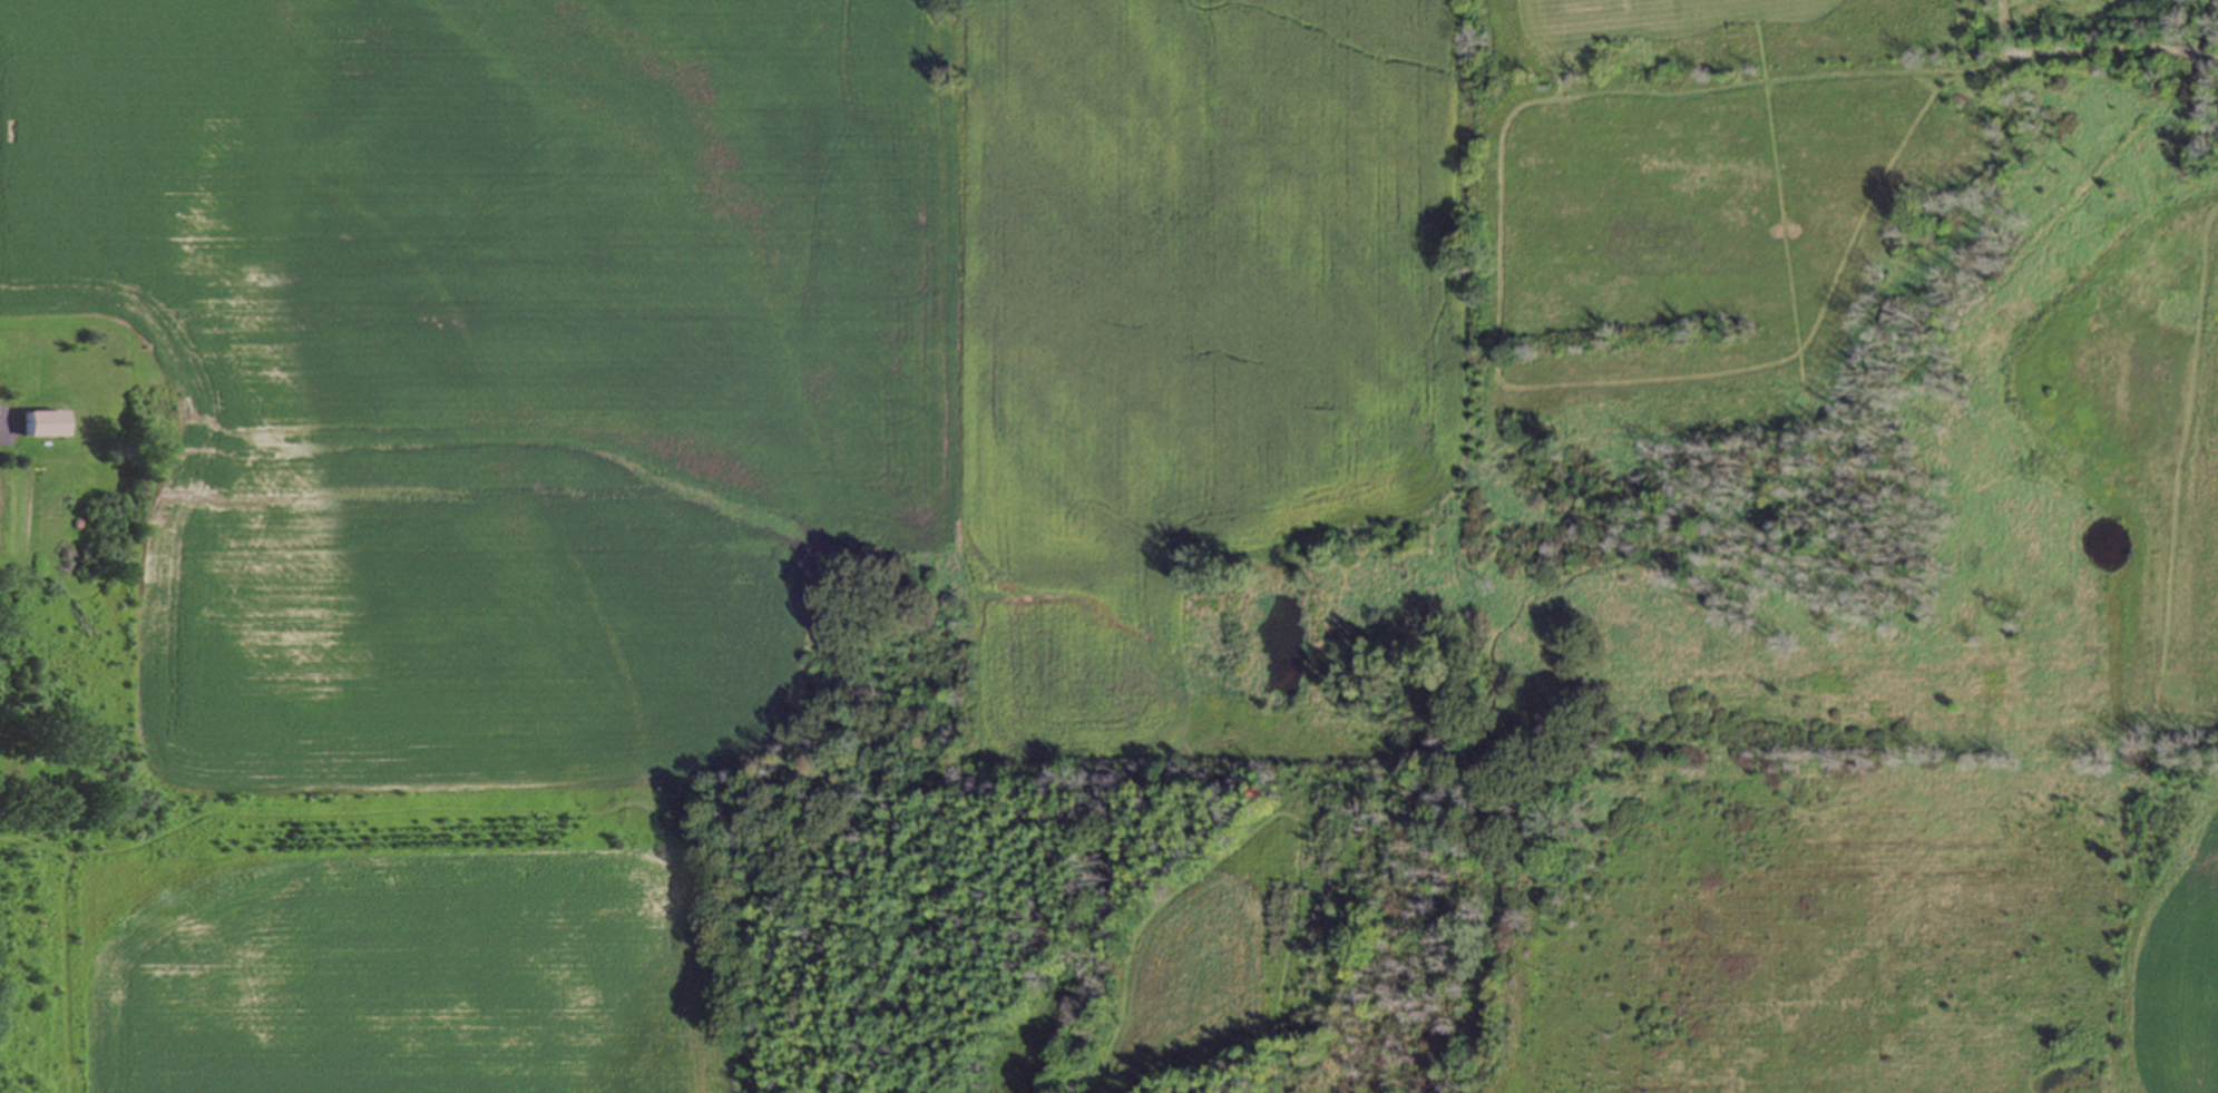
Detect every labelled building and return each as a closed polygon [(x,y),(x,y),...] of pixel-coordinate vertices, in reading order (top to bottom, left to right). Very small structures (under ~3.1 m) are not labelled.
[(18,410),(18,435),(56,435),(56,410),(18,410)]
